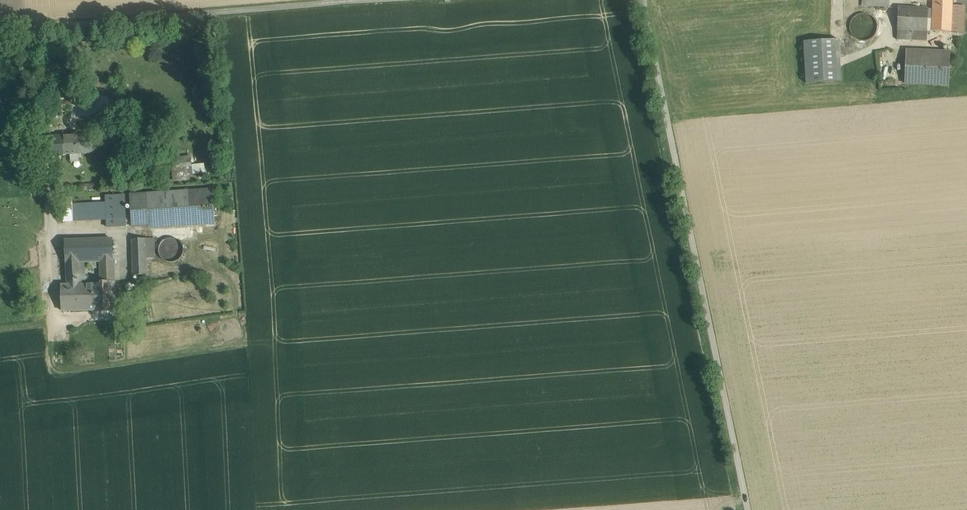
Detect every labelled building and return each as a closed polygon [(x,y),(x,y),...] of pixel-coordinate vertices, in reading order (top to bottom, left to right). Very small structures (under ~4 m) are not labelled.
[(932,31),(951,32),(952,4),(952,0),(933,0),(932,31)] [(964,5),(952,4),(951,32),(963,32),(964,5)] [(929,9),(899,7),(898,29),(927,31),(929,9)] [(876,32),(877,27),(876,21),(873,17),(869,14),(864,13),(858,14),(854,17),(851,22),(850,27),(851,32),(854,36),(859,39),(864,40),(869,39),(873,36),(876,32)] [(927,31),(898,29),(897,39),(927,40),(927,31)] [(839,39),(804,41),(806,83),(841,81),(839,39)] [(950,52),(906,50),(905,83),(949,85),(950,52)] [(92,135),(50,137),(51,155),(93,153),(92,135)] [(185,158),(172,159),(173,169),(186,168),(185,158)] [(213,189),(130,195),(132,226),(149,225),(149,228),(215,224),(213,189)] [(125,195),(107,196),(107,204),(108,220),(108,227),(126,226),(125,195)] [(107,204),(72,205),(72,221),(108,220),(107,204)] [(146,239),(132,239),(133,275),(147,275),(146,239)] [(113,240),(65,241),(66,262),(85,261),(101,261),(113,260),(113,240)] [(113,260),(101,261),(101,272),(114,271),(113,260)] [(85,261),(66,262),(67,285),(62,285),(62,311),(95,310),(94,284),(86,284),(85,261)] [(114,271),(101,272),(102,284),(94,284),(95,310),(116,310),(114,271)]
